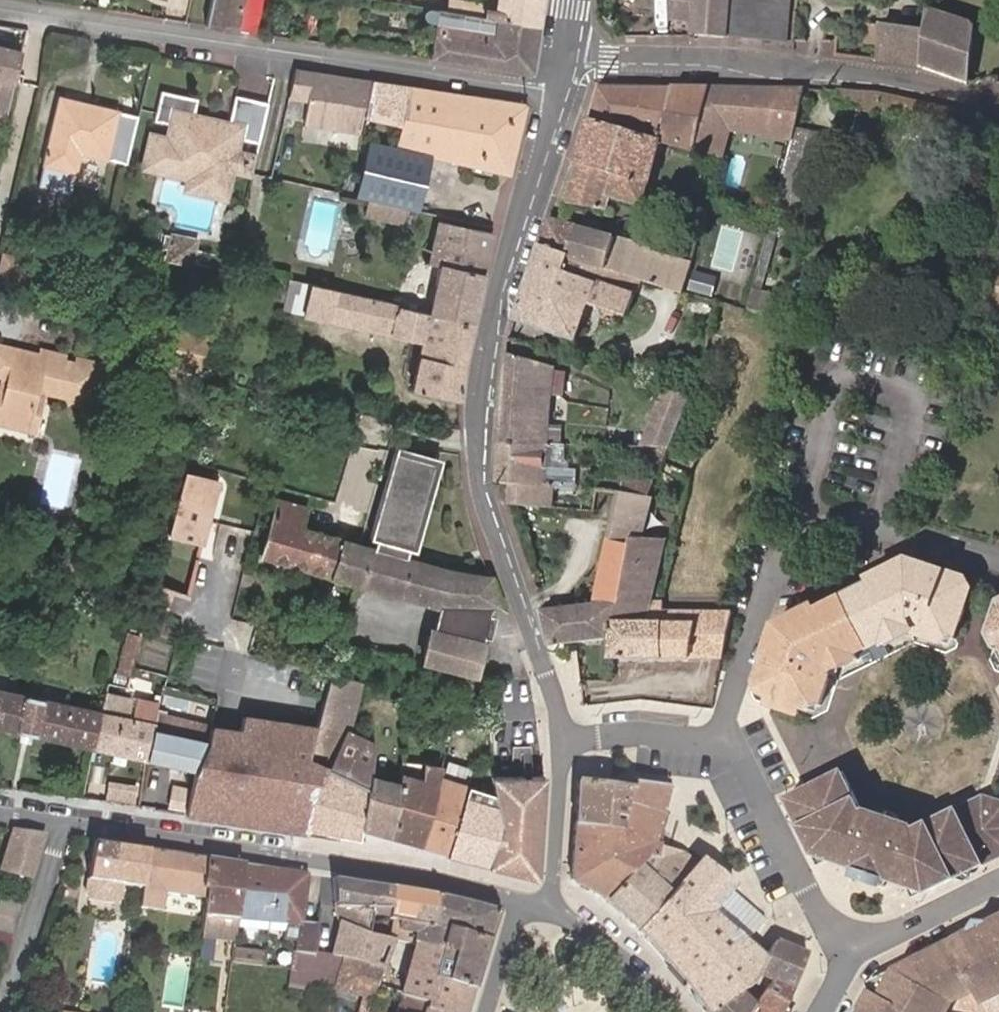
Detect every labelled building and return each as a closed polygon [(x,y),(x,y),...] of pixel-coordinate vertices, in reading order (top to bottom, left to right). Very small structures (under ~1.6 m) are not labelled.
[(250,29),(256,0),(244,0),(238,27),(250,29)] [(494,7),(486,5),(484,15),(540,24),(544,0),(495,0),(494,7)] [(696,0),(675,0),(673,17),(695,19),(696,0)] [(694,31),(787,41),(791,0),(696,0),(695,19),(694,31)] [(924,28),(920,63),(970,82),(971,70),(975,26),(972,22),(968,19),(927,5),(924,28)] [(533,71),(540,24),(484,15),(437,8),(429,56),(533,71)] [(881,22),(876,58),(920,63),(924,28),(881,22)] [(839,55),(840,39),(799,37),(798,53),(839,55)] [(8,112),(15,81),(22,51),(0,46),(0,110),(8,112)] [(308,98),(312,71),(295,68),(289,96),(308,98)] [(364,116),(371,80),(312,71),(308,98),(304,123),(361,131),(364,116)] [(527,103),(371,80),(364,116),(402,123),(396,147),(368,140),(367,143),(363,160),(356,193),(420,207),(432,156),(509,174),(527,103)] [(710,85),(598,86),(590,115),(663,138),(696,149),(703,117),(710,85)] [(805,87),(710,85),(703,117),(724,122),(715,155),(723,157),(731,129),(793,139),(796,124),(805,87)] [(963,128),(967,110),(877,88),(840,87),(837,104),(859,108),(849,130),(881,147),(892,127),(876,117),(878,111),(963,128)] [(232,169),(248,98),(237,96),(231,125),(224,123),(217,126),(215,132),(200,130),(202,123),(197,117),(194,116),(198,98),(159,89),(152,119),(169,123),(165,136),(149,133),(141,167),(174,174),(177,164),(189,167),(188,173),(195,175),(200,183),(212,186),(221,180),(229,182),(232,169)] [(59,93),(44,157),(78,164),(82,152),(109,159),(120,109),(59,93)] [(268,103),(248,98),(232,169),(252,174),(253,172),(254,168),(268,103)] [(663,138),(590,115),(567,201),(608,207),(612,195),(644,203),(663,138)] [(217,126),(224,123),(197,117),(202,123),(200,130),(215,132),(217,126)] [(724,122),(703,117),(696,149),(715,155),(724,122)] [(793,139),(769,236),(794,242),(814,166),(822,169),(831,134),(796,124),(793,139)] [(185,188),(225,197),(229,182),(221,180),(212,186),(200,183),(195,175),(188,173),(185,188)] [(664,284),(684,291),(693,260),(656,250),(656,246),(548,215),(539,242),(610,268),(625,272),(664,284)] [(473,322),(494,232),(437,220),(427,260),(438,262),(427,312),(473,322)] [(161,250),(171,252),(174,237),(165,235),(161,250)] [(169,260),(188,264),(191,250),(193,241),(174,237),(171,252),(169,260)] [(539,242),(515,318),(576,339),(577,336),(590,340),(594,325),(584,321),(590,302),(627,314),(634,293),(620,288),(625,272),(610,268),(539,242)] [(191,250),(188,264),(197,266),(200,252),(191,250)] [(5,253),(0,275),(0,280),(17,284),(22,261),(23,257),(5,253)] [(22,261),(17,284),(30,287),(35,264),(22,261)] [(382,298),(279,276),(274,298),(284,301),(283,307),(304,311),(303,314),(423,341),(420,355),(463,365),(473,322),(427,312),(382,301),(382,298)] [(681,304),(684,291),(664,284),(660,297),(681,304)] [(177,333),(170,363),(200,370),(207,340),(177,333)] [(8,357),(10,349),(0,347),(0,362),(1,361),(3,356),(8,357)] [(18,351),(10,349),(8,357),(0,390),(7,392),(18,351)] [(71,397),(78,365),(65,361),(66,356),(44,351),(42,356),(18,351),(7,392),(0,390),(0,424),(28,431),(37,390),(45,392),(57,394),(71,397)] [(507,354),(499,442),(546,443),(548,428),(554,368),(507,354)] [(460,398),(463,365),(420,355),(412,388),(460,398)] [(8,357),(3,356),(1,361),(0,362),(0,390),(8,357)] [(106,366),(79,360),(78,365),(71,397),(73,398),(82,389),(100,393),(106,366)] [(642,445),(671,445),(692,397),(664,388),(642,445)] [(82,389),(73,398),(73,399),(72,405),(96,410),(100,393),(82,389)] [(35,432),(45,392),(37,390),(28,431),(35,432)] [(548,428),(546,443),(550,443),(561,443),(562,429),(548,428)] [(554,484),(574,484),(575,469),(548,468),(550,443),(546,443),(499,442),(497,482),(501,482),(509,482),(554,484)] [(548,468),(575,469),(576,443),(561,443),(550,443),(548,468)] [(671,445),(642,445),(630,444),(629,456),(665,459),(671,445)] [(373,547),(406,557),(410,545),(412,545),(438,462),(397,449),(371,532),(377,534),(373,547)] [(218,481),(184,472),(168,533),(203,541),(218,481)] [(650,496),(657,479),(627,474),(623,492),(650,496)] [(509,482),(509,504),(552,507),(554,484),(509,482)] [(648,621),(654,596),(667,539),(645,537),(651,508),(654,497),(650,496),(623,492),(620,492),(596,603),(543,609),(547,626),(550,644),(578,641),(612,637),(617,620),(648,621)] [(502,608),(489,576),(445,567),(445,569),(406,557),(373,547),(303,526),(308,507),(276,498),(259,555),(357,583),(437,606),(491,607),(502,608)] [(808,710),(820,706),(829,676),(830,674),(828,669),(909,629),(912,635),(913,634),(943,643),(953,638),(970,590),(966,579),(908,561),(868,581),(871,586),(817,612),(814,608),(773,629),(754,687),(766,698),(808,710)] [(76,578),(66,576),(64,589),(74,591),(76,578)] [(482,642),(491,607),(437,606),(431,627),(482,642)] [(990,633),(998,647),(998,607),(990,633)] [(612,656),(723,656),(732,611),(663,610),(662,621),(648,621),(617,620),(612,637),(612,656)] [(475,673),(482,642),(431,627),(422,662),(475,673)] [(119,658),(115,672),(125,674),(129,660),(119,658)] [(351,729),(361,679),(333,671),(319,724),(309,759),(326,768),(368,789),(362,829),(396,838),(401,781),(370,773),(376,742),(351,729)] [(25,693),(0,688),(0,726),(18,730),(25,693)] [(100,710),(92,747),(146,759),(156,713),(159,700),(137,695),(134,710),(142,712),(141,719),(133,717),(126,715),(130,698),(103,692),(100,710)] [(100,710),(25,693),(18,730),(92,747),(100,710)] [(134,710),(133,717),(141,719),(142,712),(134,710)] [(326,768),(309,759),(319,724),(248,712),(246,726),(211,720),(209,724),(194,769),(187,812),(308,832),(314,795),(326,768)] [(156,713),(146,759),(194,769),(209,724),(156,713)] [(943,740),(944,719),(902,716),(901,737),(943,740)] [(391,758),(401,760),(402,750),(393,749),(391,758)] [(402,771),(401,781),(396,838),(420,843),(440,773),(442,766),(427,763),(422,762),(420,775),(402,771)] [(368,789),(326,768),(314,795),(308,832),(360,840),(362,829),(368,789)] [(937,891),(998,858),(998,799),(988,795),(925,827),(922,829),(920,825),(876,811),(870,814),(867,808),(848,772),(793,800),(817,845),(823,856),(861,867),(893,877),(937,891)] [(420,843),(448,854),(469,784),(440,773),(420,843)] [(537,872),(544,776),(491,776),(494,793),(500,822),(488,865),(534,877),(537,872)] [(106,801),(134,805),(138,784),(109,780),(106,801)] [(571,879),(607,900),(650,855),(657,857),(660,845),(652,843),(661,810),(668,786),(631,781),(630,788),(625,829),(574,822),(571,879)] [(577,781),(574,822),(625,829),(630,788),(577,781)] [(448,854),(488,865),(500,822),(494,793),(469,784),(448,854)] [(652,843),(660,845),(669,812),(661,810),(652,843)] [(45,835),(11,831),(0,866),(0,873),(29,881),(45,835)] [(146,850),(93,843),(88,880),(141,888),(146,850)] [(673,889),(700,862),(684,848),(682,850),(660,845),(657,857),(654,865),(671,880),(668,885),(673,889)] [(141,888),(138,909),(158,912),(161,892),(205,898),(209,860),(146,850),(141,888)] [(607,900),(636,928),(673,889),(668,885),(671,880),(654,865),(657,857),(650,855),(607,900)] [(767,958),(746,939),(713,910),(732,886),(733,884),(704,858),(700,862),(673,889),(636,928),(680,978),(706,1011),(708,1011),(742,989),(754,980),(757,974),(760,975),(767,958)] [(243,865),(209,860),(205,898),(197,958),(210,960),(215,934),(234,935),(236,922),(243,865)] [(267,925),(267,924),(272,870),(243,865),(236,922),(267,925)] [(858,877),(886,886),(890,887),(893,877),(861,867),(858,877)] [(295,942),(293,950),(314,952),(316,926),(303,922),(308,876),(272,870),(267,924),(285,925),(284,940),(295,942)] [(441,928),(488,941),(497,912),(424,894),(334,880),(336,908),(371,909),(390,909),(388,919),(396,921),(441,928)] [(713,910),(746,939),(765,915),(732,886),(713,910)] [(336,908),(338,923),(367,934),(369,923),(371,909),(336,908)] [(897,991),(998,936),(998,919),(882,981),(882,987),(868,1011),(885,1011),(897,991)] [(433,977),(473,989),(488,941),(441,928),(396,921),(394,931),(411,934),(409,942),(411,943),(439,949),(433,977)] [(338,923),(330,955),(383,970),(394,939),(367,934),(338,923)] [(11,934),(0,931),(0,947),(6,949),(11,934)] [(985,1002),(998,996),(998,936),(897,991),(885,1011),(990,1011),(985,1002)] [(767,958),(760,975),(769,979),(789,988),(806,951),(777,938),(767,958)] [(455,1011),(466,1011),(473,989),(433,977),(439,949),(411,943),(397,995),(401,997),(455,1011)] [(232,949),(231,962),(264,966),(265,952),(232,949)] [(376,989),(383,970),(330,955),(314,952),(293,950),(289,969),(288,987),(313,992),(315,987),(361,998),(358,1011),(368,1011),(376,989)] [(789,988),(769,979),(755,1002),(748,1011),(776,1011),(777,1011),(789,988)] [(755,1002),(742,989),(708,1011),(748,1011),(755,1002)] [(401,997),(397,1011),(455,1011),(401,997)]
